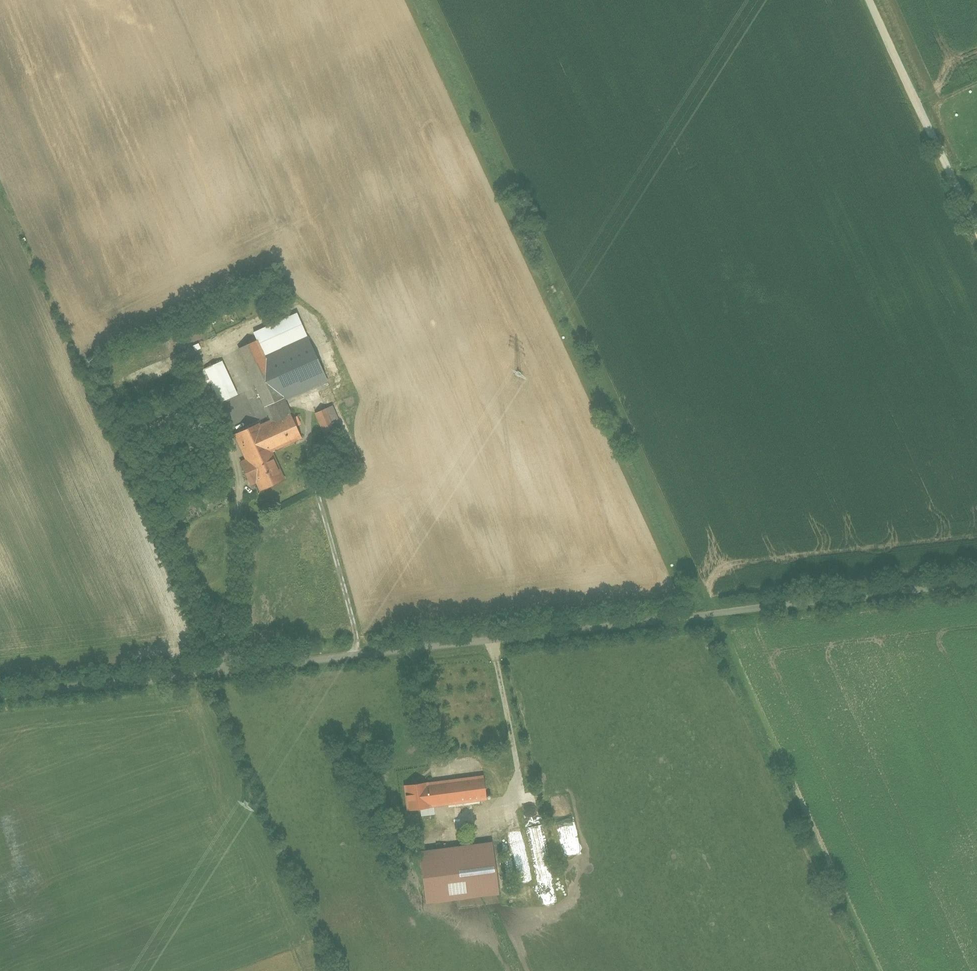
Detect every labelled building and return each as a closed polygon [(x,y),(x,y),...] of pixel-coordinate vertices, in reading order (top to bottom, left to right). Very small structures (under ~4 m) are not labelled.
[(269,356),(312,336),(300,313),(259,332),(261,338),(269,356)] [(290,401),(333,381),(312,336),(269,356),(290,401)] [(261,338),(242,347),(277,422),(296,412),(290,401),(269,356),(261,338)] [(215,382),(224,402),(241,395),(227,360),(197,373),(202,387),(215,382)] [(336,405),(318,413),(329,437),(347,428),(336,405)] [(308,437),(296,412),(277,422),(265,427),(276,451),(308,437)] [(262,422),(237,434),(265,493),(290,481),(276,451),(265,427),(262,422)] [(439,814),(438,806),(494,800),(492,775),(408,784),(411,811),(424,809),(425,815),(439,814)] [(545,827),(532,829),(535,846),(543,845),(545,856),(549,855),(545,827)] [(501,841),(424,850),(431,903),(508,894),(501,841)]
